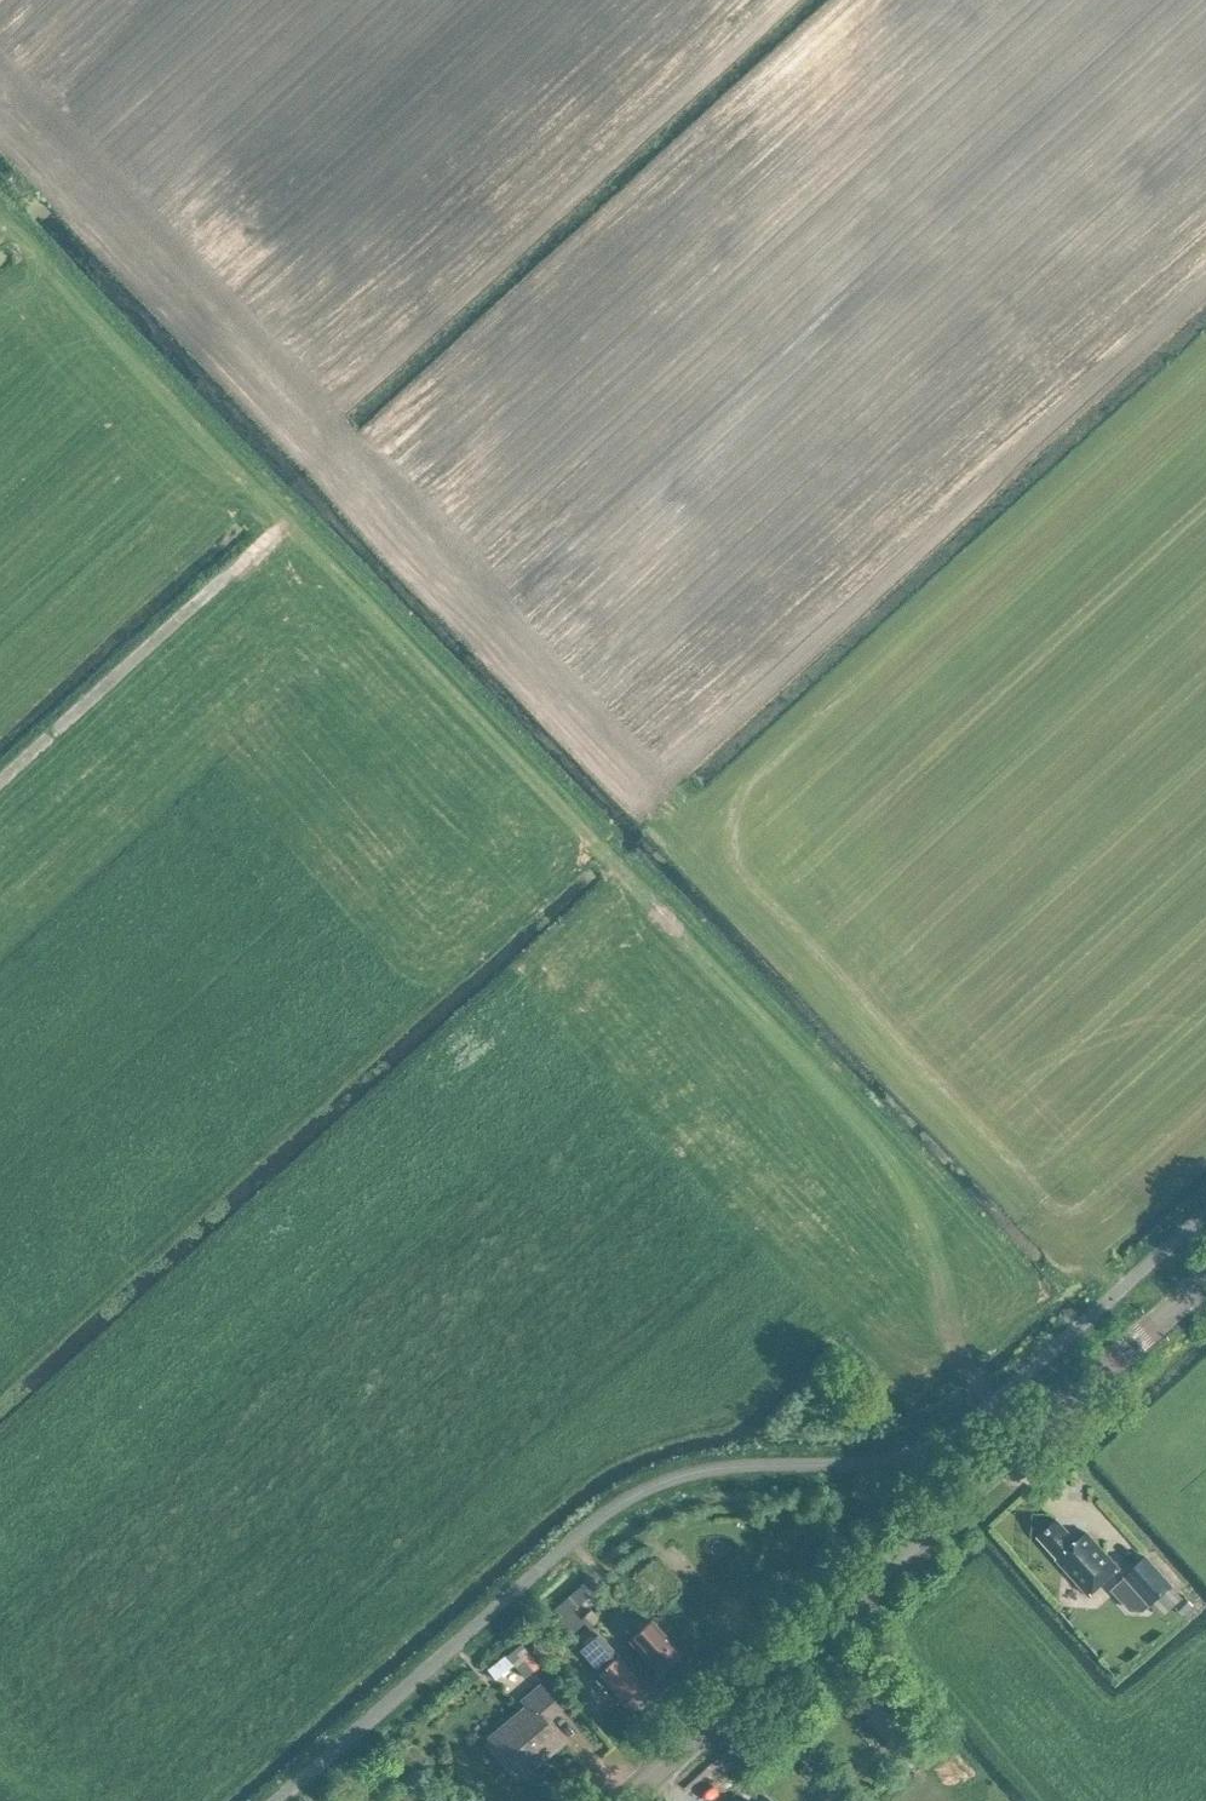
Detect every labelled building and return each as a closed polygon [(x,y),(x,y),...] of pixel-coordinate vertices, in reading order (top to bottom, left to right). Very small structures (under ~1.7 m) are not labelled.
[(1077,1541),(1058,1519),(1039,1536),(1058,1558),(1057,1559),(1090,1595),(1120,1567),(1088,1531),(1077,1541)] [(1152,1604),(1173,1585),(1147,1556),(1125,1576),(1152,1604)] [(596,1588),(586,1577),(547,1612),(568,1635),(583,1622),(573,1610),(596,1588)] [(1194,1605),(1185,1595),(1174,1605),(1183,1615),(1194,1605)] [(671,1664),(678,1658),(678,1655),(680,1653),(651,1620),(629,1639),(658,1672),(668,1663),(671,1664)] [(623,1702),(643,1685),(598,1633),(579,1649),(599,1672),(597,1673),(623,1702)] [(526,1679),(542,1665),(518,1638),(502,1652),(526,1679)] [(593,1718),(612,1702),(587,1674),(567,1689),(593,1718)] [(521,1775),(559,1742),(543,1723),(560,1709),(540,1684),(521,1699),(526,1705),(489,1736),(521,1775)]
